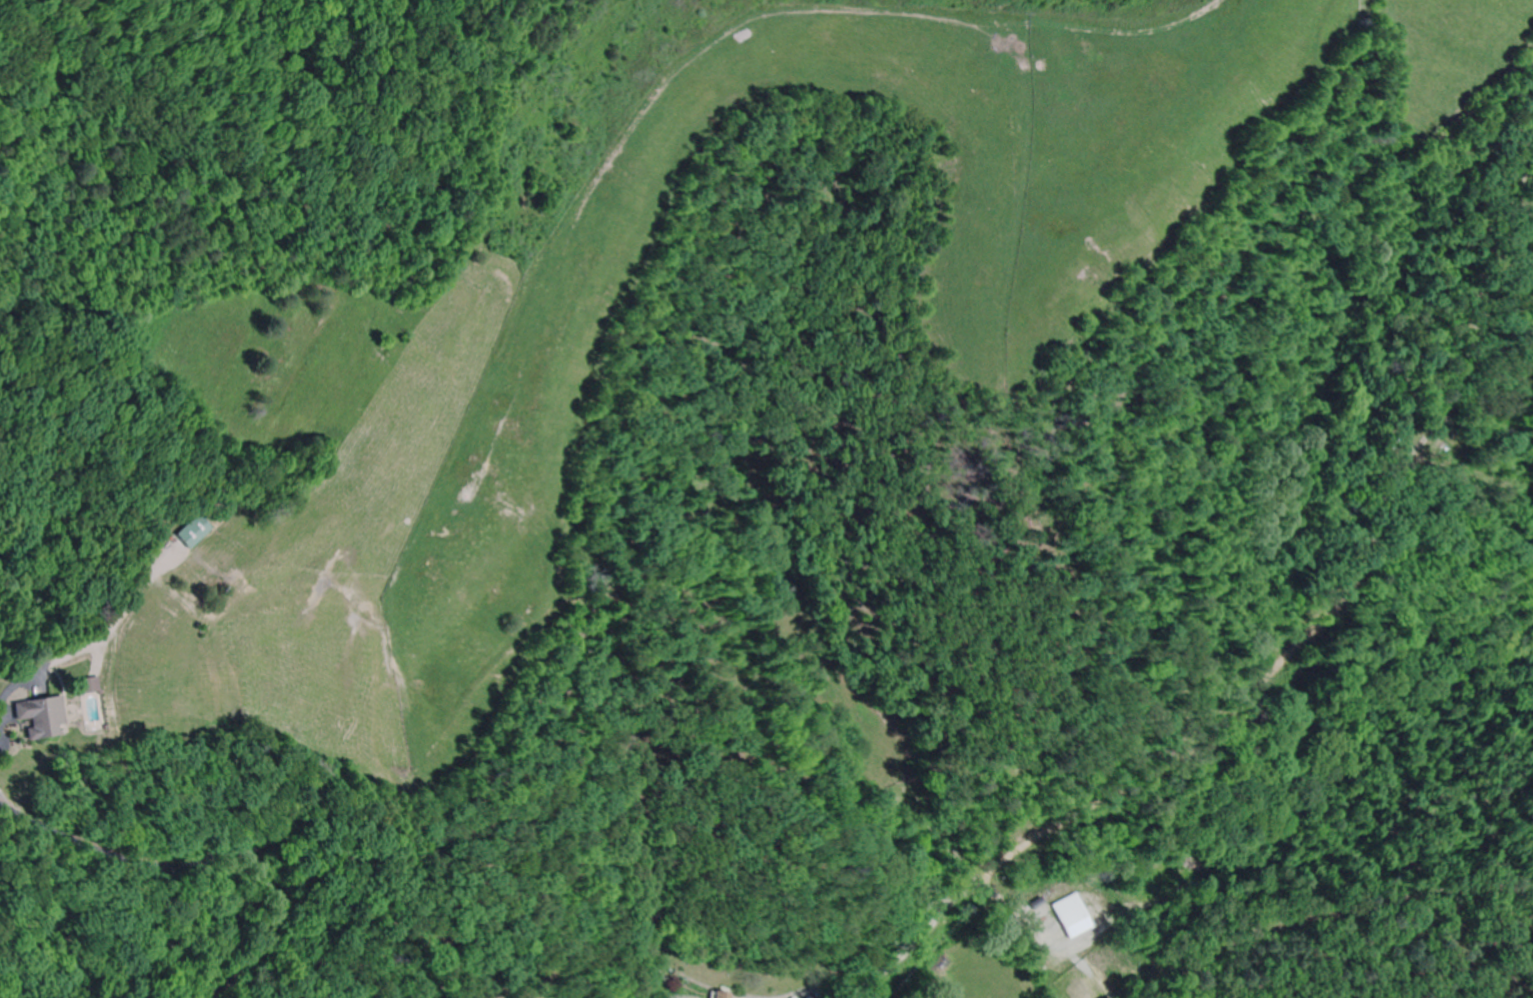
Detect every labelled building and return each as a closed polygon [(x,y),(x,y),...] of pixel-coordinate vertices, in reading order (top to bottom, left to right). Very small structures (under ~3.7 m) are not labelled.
[(173,537),(188,552),(210,530),(195,515),(173,537)] [(99,692),(96,678),(72,683),(75,697),(99,692)] [(24,741),(64,736),(60,697),(8,703),(10,722),(22,721),(24,741)] [(728,992),(710,989),(709,997),(727,997),(728,992)]
